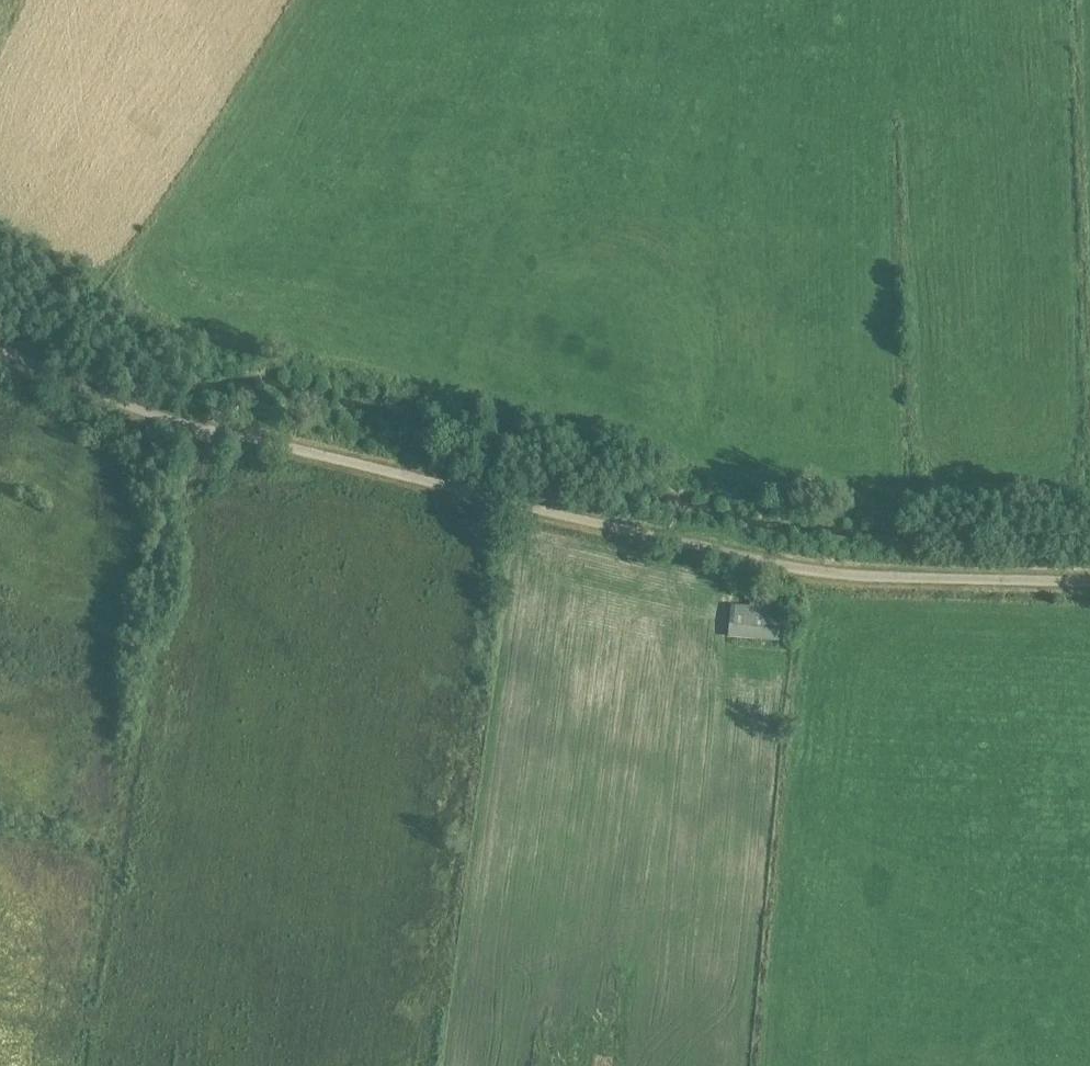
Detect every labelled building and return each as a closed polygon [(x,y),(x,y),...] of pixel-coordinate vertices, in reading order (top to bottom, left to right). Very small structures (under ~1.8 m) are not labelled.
[(717,601),(716,635),(774,637),(775,604),(717,601)]
